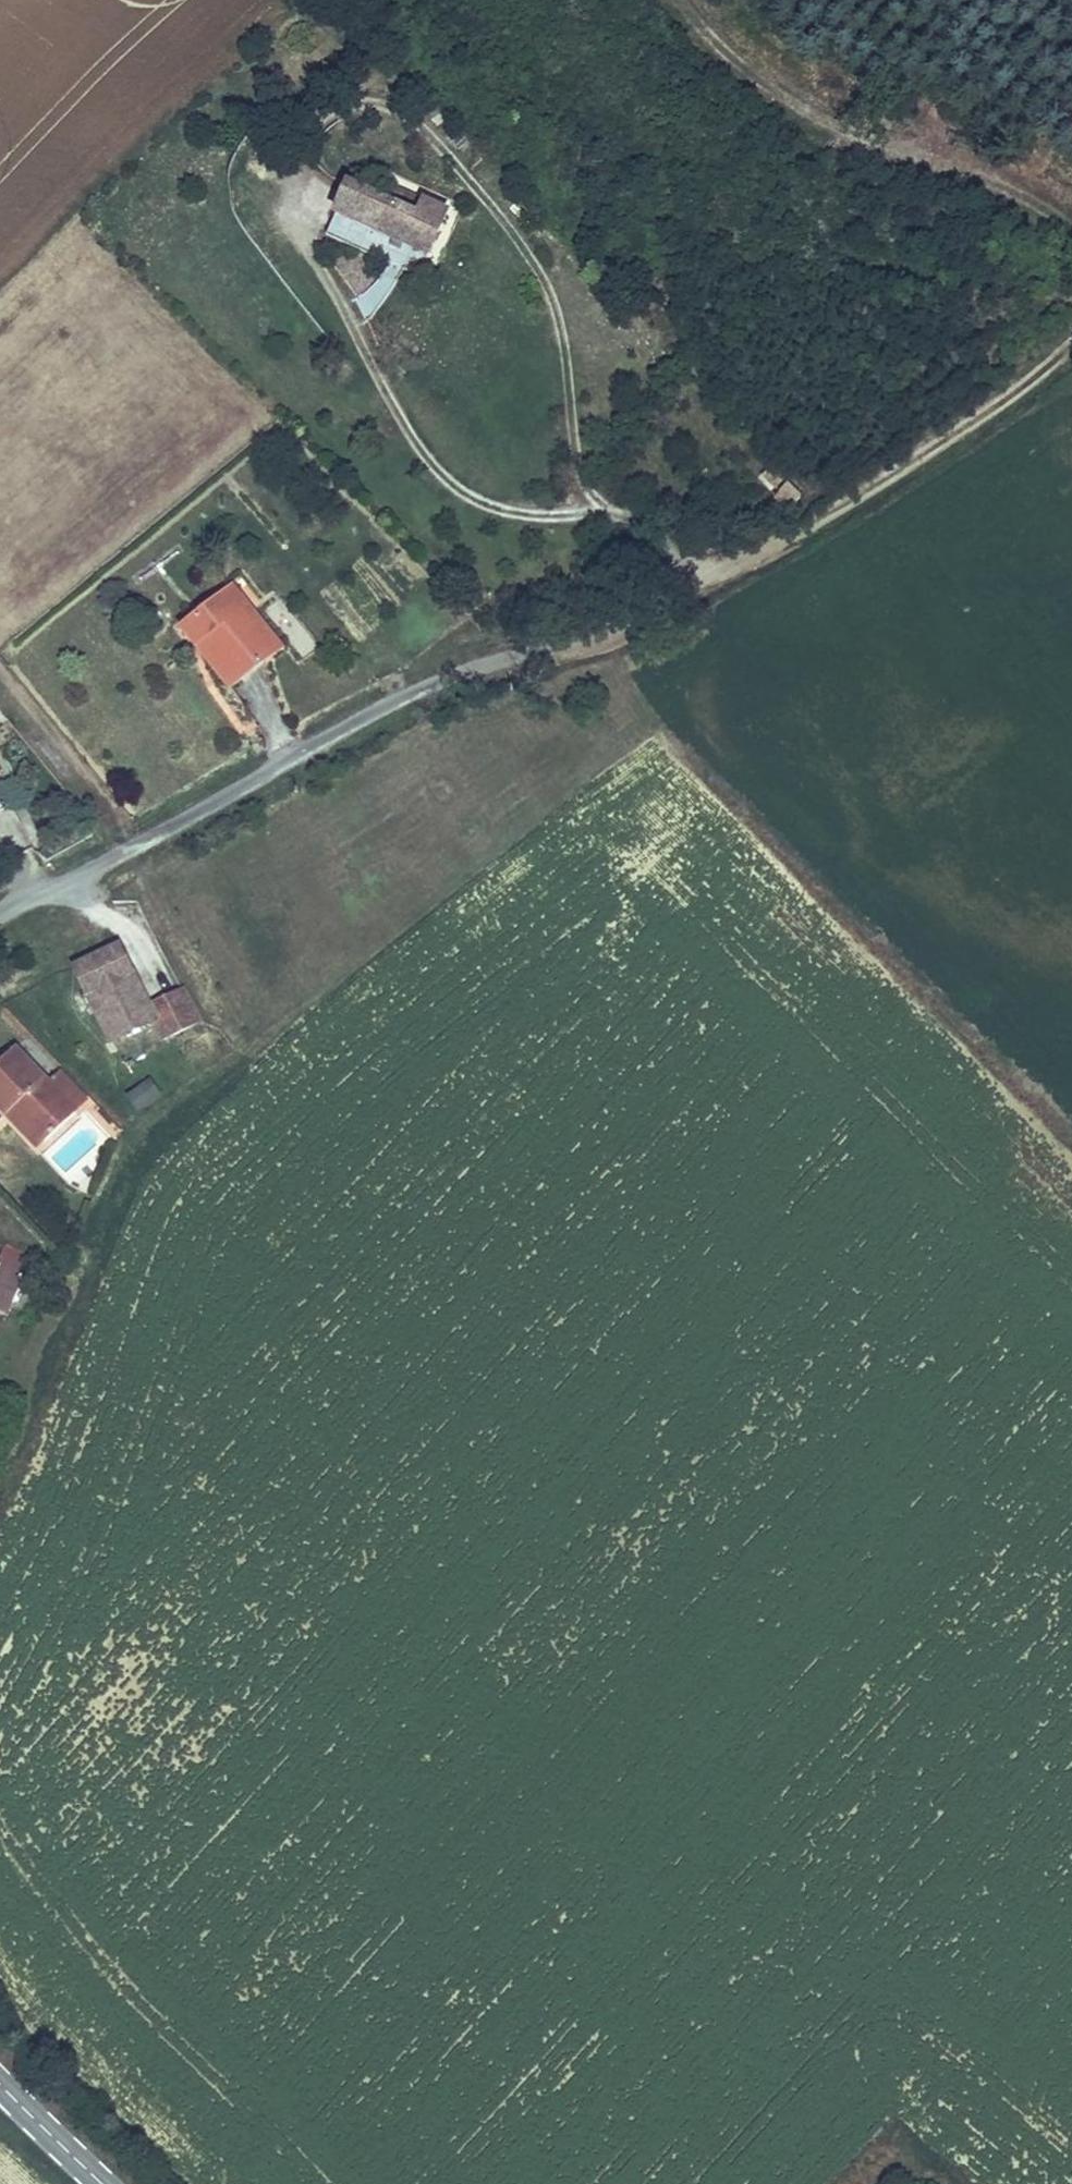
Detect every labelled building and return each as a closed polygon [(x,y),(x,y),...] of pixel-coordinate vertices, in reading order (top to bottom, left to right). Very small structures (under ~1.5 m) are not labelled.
[(351,188),(345,202),(391,244),(392,245),(435,261),(452,215),(423,202),(417,216),(351,188)] [(391,244),(345,202),(335,224),(392,245),(391,244)] [(330,237),(423,277),(392,245),(335,224),(330,237)] [(392,245),(423,277),(428,279),(435,261),(392,245)] [(214,639),(251,682),(289,653),(235,588),(181,633),(198,653),(214,639)] [(231,697),(251,682),(214,639),(198,653),(231,697)] [(122,946),(69,970),(111,1051),(154,1029),(163,1045),(205,1021),(187,985),(151,1004),(122,946)] [(52,1084),(16,1048),(0,1063),(0,1116),(39,1157),(91,1101),(61,1072),(52,1084)] [(139,1117),(164,1099),(149,1079),(124,1097),(139,1117)] [(111,1142),(123,1130),(100,1109),(88,1121),(111,1142)]
